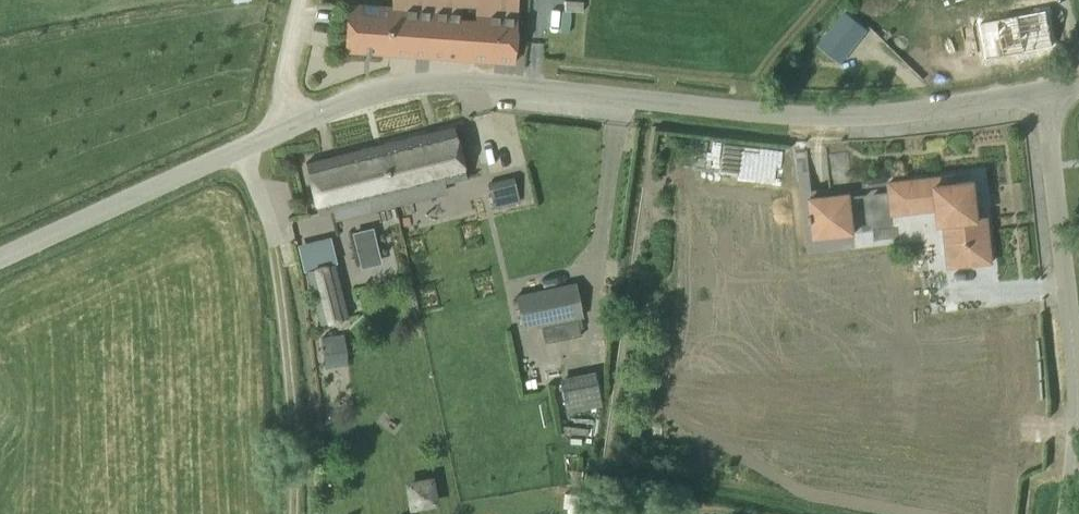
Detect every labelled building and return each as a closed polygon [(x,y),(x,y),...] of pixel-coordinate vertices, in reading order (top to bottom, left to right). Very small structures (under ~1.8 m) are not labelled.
[(389,53),(416,55),(428,56),(430,56),(434,0),(392,0),(392,6),(389,53)] [(430,56),(458,58),(470,59),(472,59),(476,0),(434,0),(430,56)] [(472,59),(494,61),(506,62),(513,63),(518,0),(476,0),(472,59)] [(348,3),(344,50),(389,53),(392,6),(348,3)] [(1054,45),(1048,10),(980,23),(987,58),(1054,45)] [(844,11),(817,44),(840,63),(867,29),(844,11)] [(456,130),(381,145),(394,205),(418,200),(414,183),(440,178),(442,186),(466,182),(456,130)] [(394,205),(381,145),(306,163),(318,214),(333,210),(331,202),(367,193),(371,210),(394,205)] [(830,188),(810,190),(811,198),(811,203),(812,214),(813,222),(815,237),(815,238),(850,234),(873,232),(874,241),(898,239),(895,213),(938,208),(940,223),(945,223),(949,266),(993,261),(988,217),(979,218),(975,180),(955,182),(954,174),(889,182),(867,184),(865,184),(862,183),(861,183),(830,186),(830,188)] [(493,205),(519,199),(513,177),(488,183),(493,205)] [(307,269),(321,323),(346,316),(333,263),(307,269)] [(533,292),(540,325),(582,316),(575,283),(533,292)] [(343,331),(318,334),(322,369),(347,366),(343,331)] [(596,370),(558,374),(562,408),(600,404),(596,370)] [(436,505),(432,475),(402,479),(406,509),(436,505)]
